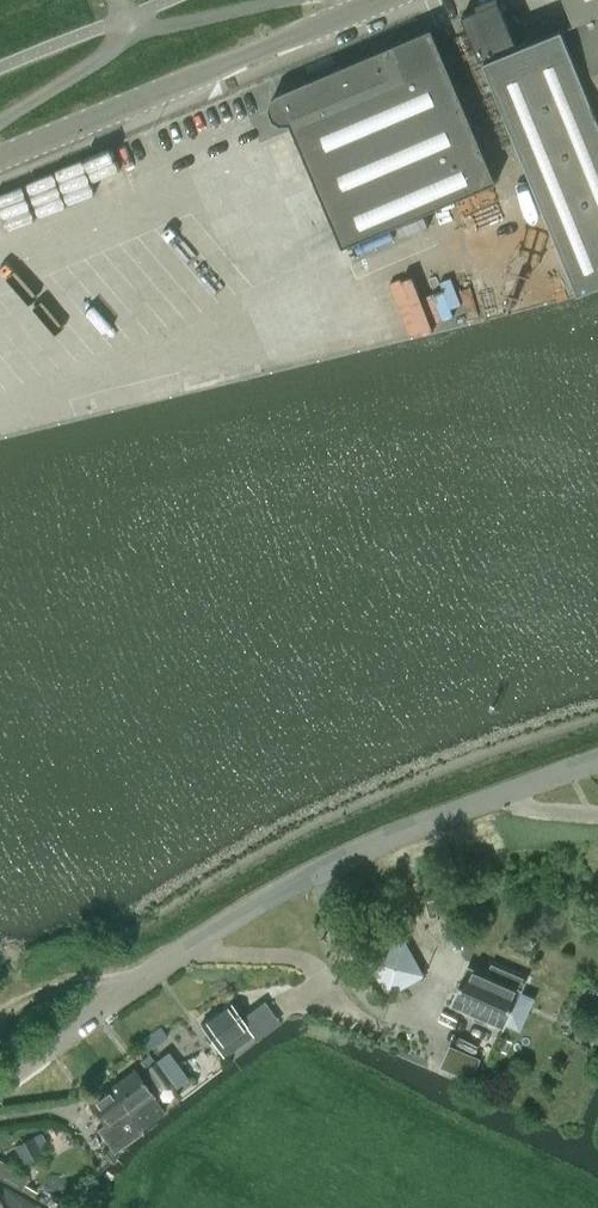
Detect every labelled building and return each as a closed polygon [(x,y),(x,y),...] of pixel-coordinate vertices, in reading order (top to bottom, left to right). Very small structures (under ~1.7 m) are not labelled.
[(462,17),(481,60),(482,62),(484,61),(518,47),(501,7),(503,7),(500,0),(486,0),(477,4),(479,10),(462,17)] [(484,61),(579,294),(597,286),(597,0),(565,0),(575,24),(518,47),(484,61)] [(291,124),(343,247),(497,182),(433,31),(310,80),(310,81),(278,95),(271,101),(269,110),(273,120),(281,125),(291,124)] [(384,949),(367,959),(388,995),(405,985),(384,949)] [(451,1005),(504,1028),(526,977),(492,963),(488,973),(469,964),(451,1005)] [(229,1003),(200,1024),(211,1039),(207,1042),(212,1050),(216,1047),(223,1055),(252,1034),(229,1003)] [(481,1057),(450,1044),(441,1067),(472,1080),(481,1057)] [(168,1050),(156,1060),(158,1063),(176,1087),(189,1078),(170,1054),(168,1050)] [(155,1062),(143,1071),(157,1091),(169,1082),(155,1062)] [(111,1086),(133,1118),(141,1129),(164,1111),(134,1069),(111,1086)] [(111,1134),(133,1118),(111,1086),(89,1102),(111,1134)] [(110,1145),(116,1151),(130,1140),(124,1133),(110,1145)]
